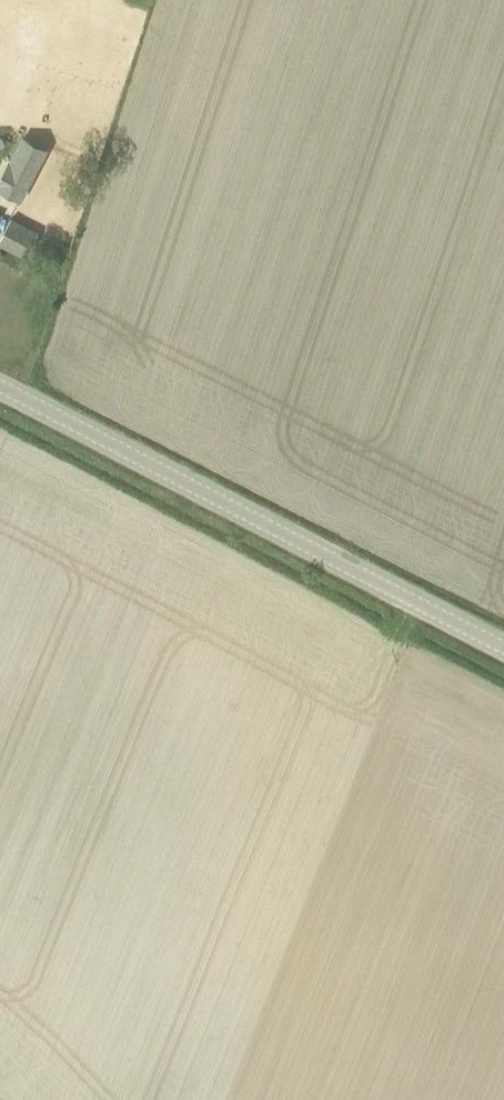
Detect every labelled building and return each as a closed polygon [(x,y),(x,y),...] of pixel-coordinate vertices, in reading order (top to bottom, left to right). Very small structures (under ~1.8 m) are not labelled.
[(21,201),(48,149),(22,135),(0,178),(0,190),(21,201)] [(39,232),(10,217),(0,237),(0,245),(25,258),(39,232)]
